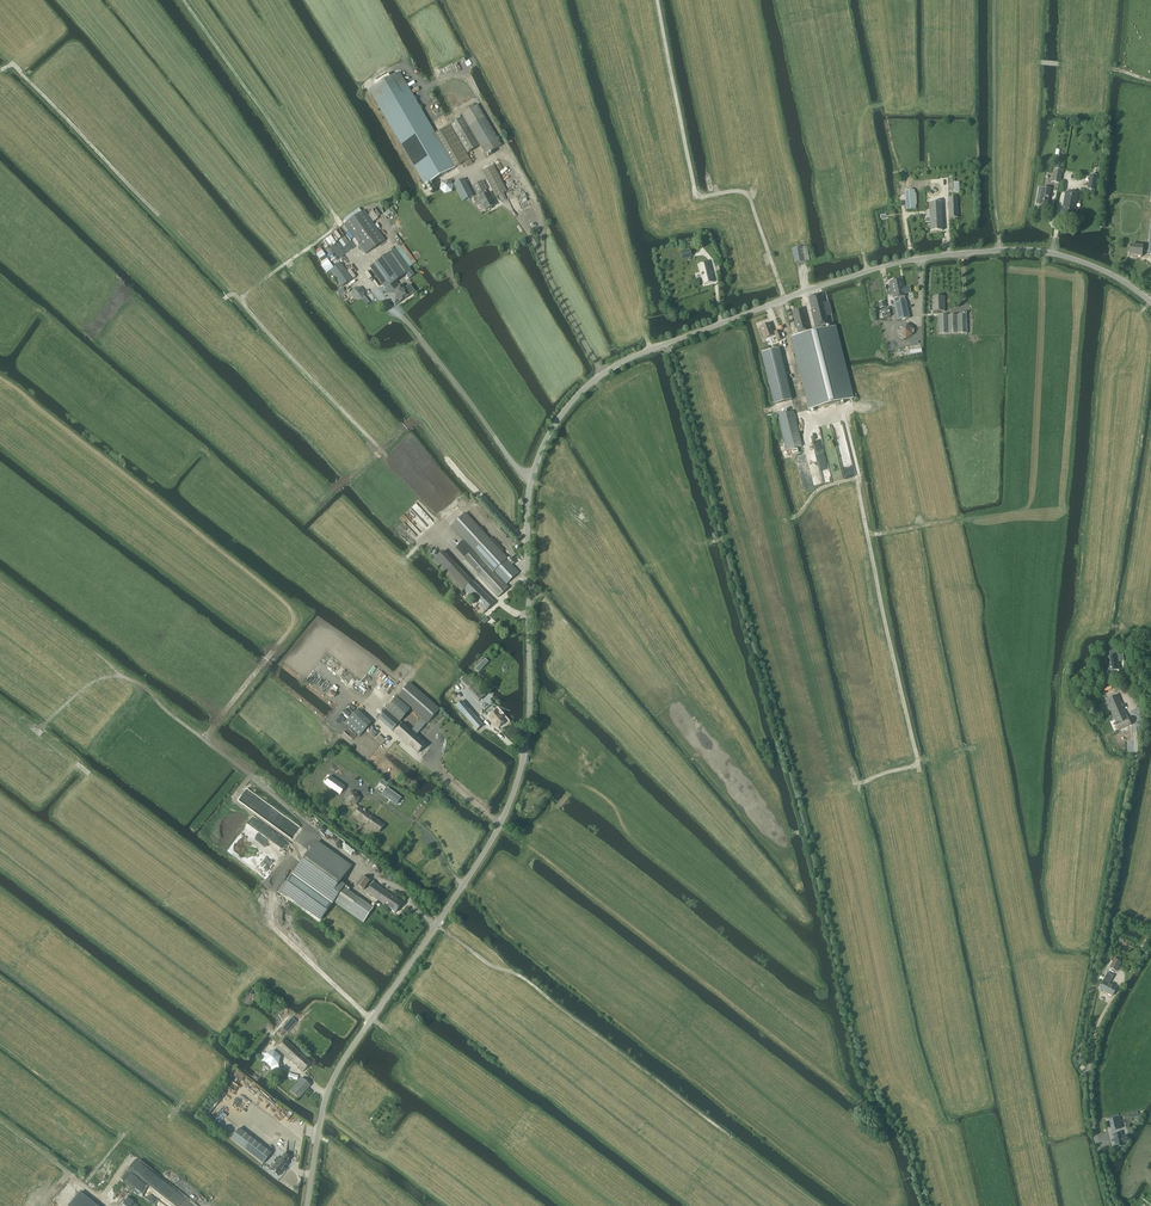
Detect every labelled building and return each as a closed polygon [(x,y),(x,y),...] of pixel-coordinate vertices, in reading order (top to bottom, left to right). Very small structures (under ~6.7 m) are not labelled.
[(399,73),(369,90),(425,186),(455,168),(435,134),(399,73)] [(463,118),(479,146),(485,155),(501,146),(477,105),(461,115),(463,118)] [(450,126),(466,154),(479,146),(463,118),(450,126)] [(450,126),(435,134),(455,168),(465,163),(467,167),(472,164),(466,154),(450,126)] [(1054,167),(1054,169),(1062,170),(1062,169),(1064,160),(1056,159),(1054,167)] [(504,194),(507,192),(494,166),(483,172),(496,198),(499,196),(502,202),(506,199),(504,194)] [(1060,184),(1062,171),(1054,170),(1052,182),(1060,184)] [(1095,191),(1097,177),(1092,176),(1092,178),(1090,178),(1089,184),(1088,184),(1087,190),(1095,191)] [(463,202),(474,196),(465,179),(454,185),(463,202)] [(452,192),(453,185),(448,181),(441,183),(440,190),(445,195),(452,192)] [(485,190),(487,190),(483,181),(472,187),(477,195),(478,194),(480,198),(479,199),(481,204),(482,203),(486,211),(488,209),(490,210),(492,209),(492,207),(494,206),(491,199),(491,198),(489,194),(487,195),(485,190)] [(1043,188),(1040,188),(1037,204),(1040,205),(1039,206),(1047,207),(1050,189),(1043,188)] [(906,210),(916,210),(914,191),(905,191),(906,210)] [(1073,218),(1078,195),(1066,192),(1062,216),(1073,218)] [(948,199),(949,219),(958,218),(957,198),(948,199)] [(930,231),(942,231),(941,203),(929,203),(929,218),(925,218),(926,223),(930,223),(930,231)] [(366,254),(385,240),(364,211),(345,225),(366,254)] [(1148,248),(1143,247),(1130,246),(1129,256),(1142,257),(1142,252),(1148,253),(1148,255),(1150,255),(1150,221),(1148,248)] [(795,263),(809,260),(806,246),(792,249),(795,263)] [(410,278),(415,275),(396,249),(370,268),(386,289),(384,290),(388,295),(396,306),(415,292),(410,285),(404,289),(401,285),(399,286),(396,282),(407,274),(410,278)] [(682,260),(691,258),(690,251),(680,253),(682,260)] [(709,262),(699,265),(704,285),(714,283),(709,262)] [(342,287),(352,280),(341,264),(331,271),(342,287)] [(911,293),(909,287),(903,289),(901,279),(889,282),(893,300),(894,300),(895,303),(893,304),(897,321),(910,318),(906,301),(905,301),(904,298),(905,297),(905,295),(911,293)] [(354,289),(352,295),(355,299),(356,300),(362,299),(362,300),(365,298),(364,296),(364,293),(360,288),(354,289)] [(809,298),(809,299),(811,309),(812,311),(811,311),(815,328),(817,328),(828,325),(830,324),(827,316),(826,312),(829,311),(831,311),(830,306),(829,303),(828,303),(824,304),(823,303),(821,295),(820,295),(810,298),(809,298)] [(932,312),(945,312),(945,297),(932,297),(932,312)] [(884,319),(891,317),(889,307),(882,309),(884,319)] [(808,330),(803,310),(792,312),(798,333),(808,330)] [(939,334),(967,334),(967,315),(938,316),(939,334)] [(775,334),(774,334),(770,324),(760,328),(765,340),(774,336),(777,342),(782,340),(779,331),(775,333),(775,334)] [(912,336),(912,329),(906,325),(899,328),(899,335),(905,339),(912,336)] [(834,328),(792,338),(810,410),(852,399),(834,328)] [(761,354),(774,405),(792,400),(779,349),(761,354)] [(793,412),(778,416),(786,451),(792,449),(793,454),(799,453),(797,448),(802,447),(793,412)] [(519,573),(464,514),(452,526),(474,550),(488,566),(506,585),(519,573)] [(473,551),(464,541),(456,549),(465,558),(473,551)] [(488,566),(479,575),(478,576),(498,598),(508,588),(506,585),(488,566)] [(486,611),(494,603),(473,582),(465,591),(476,601),(472,605),(475,608),(479,604),(486,611)] [(1108,672),(1120,670),(1119,666),(1120,666),(1120,664),(1118,664),(1117,655),(1105,657),(1108,672)] [(479,673),(489,662),(485,659),(475,670),(479,673)] [(471,689),(475,684),(466,676),(462,681),(471,689)] [(440,710),(410,683),(398,697),(422,719),(427,723),(428,723),(440,710)] [(479,702),(486,696),(476,686),(470,691),(479,702)] [(1128,719),(1127,719),(1119,695),(1108,700),(1116,724),(1113,725),(1116,732),(1131,726),(1128,719)] [(397,698),(386,710),(400,722),(401,721),(403,719),(405,716),(409,713),(411,710),(407,707),(401,702),(397,698)] [(477,730),(483,725),(462,701),(456,706),(477,730)] [(400,722),(386,710),(378,719),(392,731),(400,722)] [(360,737),(372,724),(357,711),(345,724),(360,737)] [(498,728),(507,721),(497,711),(489,718),(498,728)] [(395,734),(418,754),(426,744),(416,735),(423,728),(427,723),(422,719),(418,723),(412,731),(404,725),(404,724),(395,734)] [(345,787),(331,777),(325,784),(340,795),(345,787)] [(381,779),(379,783),(386,788),(388,785),(381,779)] [(387,788),(382,795),(397,805),(402,798),(387,788)] [(379,833),(385,825),(359,807),(354,815),(379,833)] [(289,881),(282,891),(321,920),(332,905),(334,902),(344,888),(339,884),(351,867),(317,842),(292,876),(289,881)] [(364,890),(370,882),(363,877),(357,885),(364,890)] [(396,913),(403,903),(373,883),(367,893),(396,913)] [(374,909),(345,888),(334,902),(363,923),(374,909)] [(1121,963),(1114,960),(1110,968),(1116,972),(1121,963)] [(1116,989),(1109,985),(1108,984),(1110,981),(1111,982),(1113,977),(1107,973),(1100,986),(1102,987),(1100,990),(1112,996),(1116,989)] [(303,1072),(311,1063),(284,1038),(276,1047),(303,1072)] [(266,1054),(264,1062),(270,1067),(278,1065),(279,1057),(274,1052),(266,1054)] [(298,1099),(310,1086),(301,1078),(290,1091),(298,1099)] [(1119,1117),(1108,1120),(1111,1131),(1122,1128),(1119,1117)] [(262,1164),(271,1153),(239,1128),(231,1139),(262,1164)] [(1120,1133),(1112,1135),(1113,1139),(1112,1140),(1113,1143),(1114,1143),(1115,1149),(1124,1147),(1123,1143),(1128,1142),(1126,1136),(1121,1137),(1120,1133)] [(260,1167),(276,1179),(281,1172),(282,1172),(285,1169),(284,1168),(287,1165),(286,1164),(290,1159),(284,1155),(280,1160),(271,1153),(260,1167)] [(80,1193),(69,1205),(96,1205),(80,1193)]
